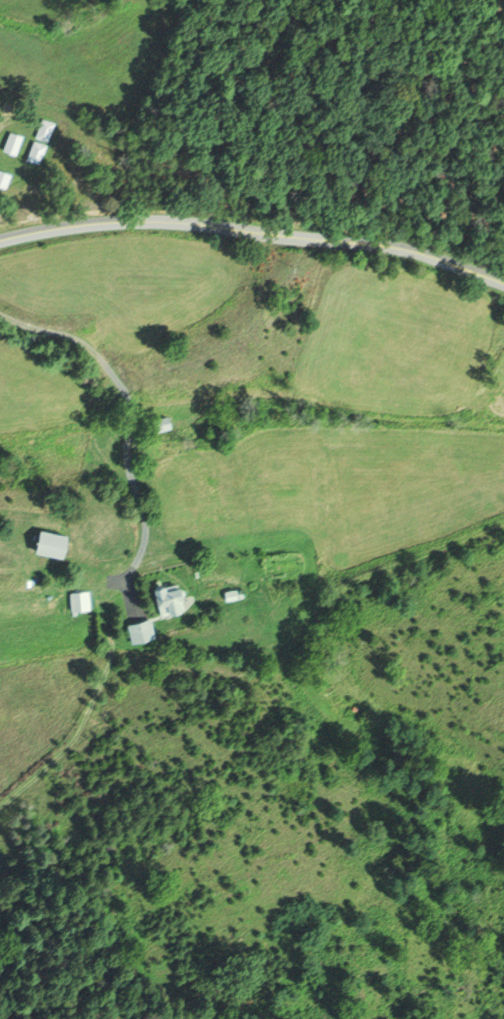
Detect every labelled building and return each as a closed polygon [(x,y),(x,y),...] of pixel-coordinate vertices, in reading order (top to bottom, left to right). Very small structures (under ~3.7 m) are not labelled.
[(39,122),(51,126),(46,141),(34,137),(39,122)] [(1,150),(9,132),(20,136),(12,154),(1,150)] [(32,142),(43,147),(36,164),(25,159),(32,142)] [(4,188),(0,186),(0,171),(9,175),(4,188)] [(155,418),(168,417),(170,427),(157,429),(155,418)] [(38,552),(43,529),(69,534),(64,557),(38,552)] [(179,599),(181,610),(160,615),(154,590),(167,586),(168,591),(183,587),(185,598),(179,599)] [(223,591),(236,590),(236,601),(224,602),(223,591)] [(68,594),(86,593),(86,610),(69,611),(68,594)] [(127,625),(147,619),(152,637),(132,643),(127,625)]
